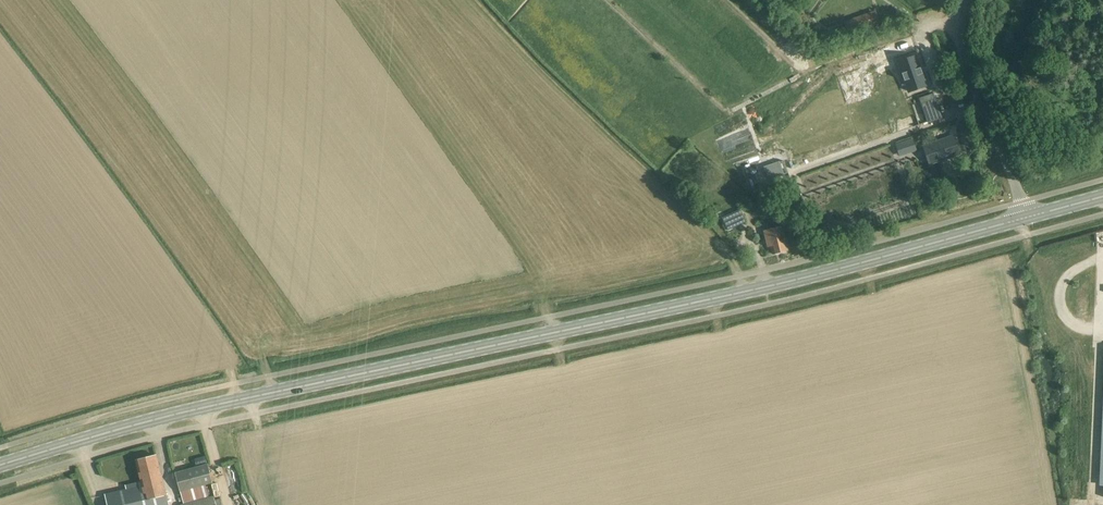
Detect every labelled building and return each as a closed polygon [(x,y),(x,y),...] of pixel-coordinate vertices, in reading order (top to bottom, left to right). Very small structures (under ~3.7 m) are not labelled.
[(881,24),(876,10),(843,22),(848,35),(881,24)] [(917,88),(917,89),(918,89),(918,88),(925,86),(926,86),(926,85),(922,74),(920,68),(916,57),(916,56),(915,57),(908,60),(907,59),(907,60),(899,62),(899,63),(902,73),(905,81),(909,91),(909,92),(909,91),(917,88)] [(935,99),(934,99),(933,93),(919,98),(928,123),(942,118),(935,99)] [(970,134),(962,137),(965,146),(973,143),(970,134)] [(959,153),(953,137),(924,147),(930,163),(959,153)] [(728,230),(746,222),(741,209),(722,218),(728,230)] [(771,246),(773,254),(788,250),(782,227),(764,231),(768,247),(771,246)] [(166,494),(156,455),(136,461),(146,499),(166,494)] [(205,456),(195,459),(197,467),(207,464),(205,456)] [(180,491),(212,483),(207,465),(175,473),(180,491)] [(214,496),(182,504),(216,504),(214,496)]
